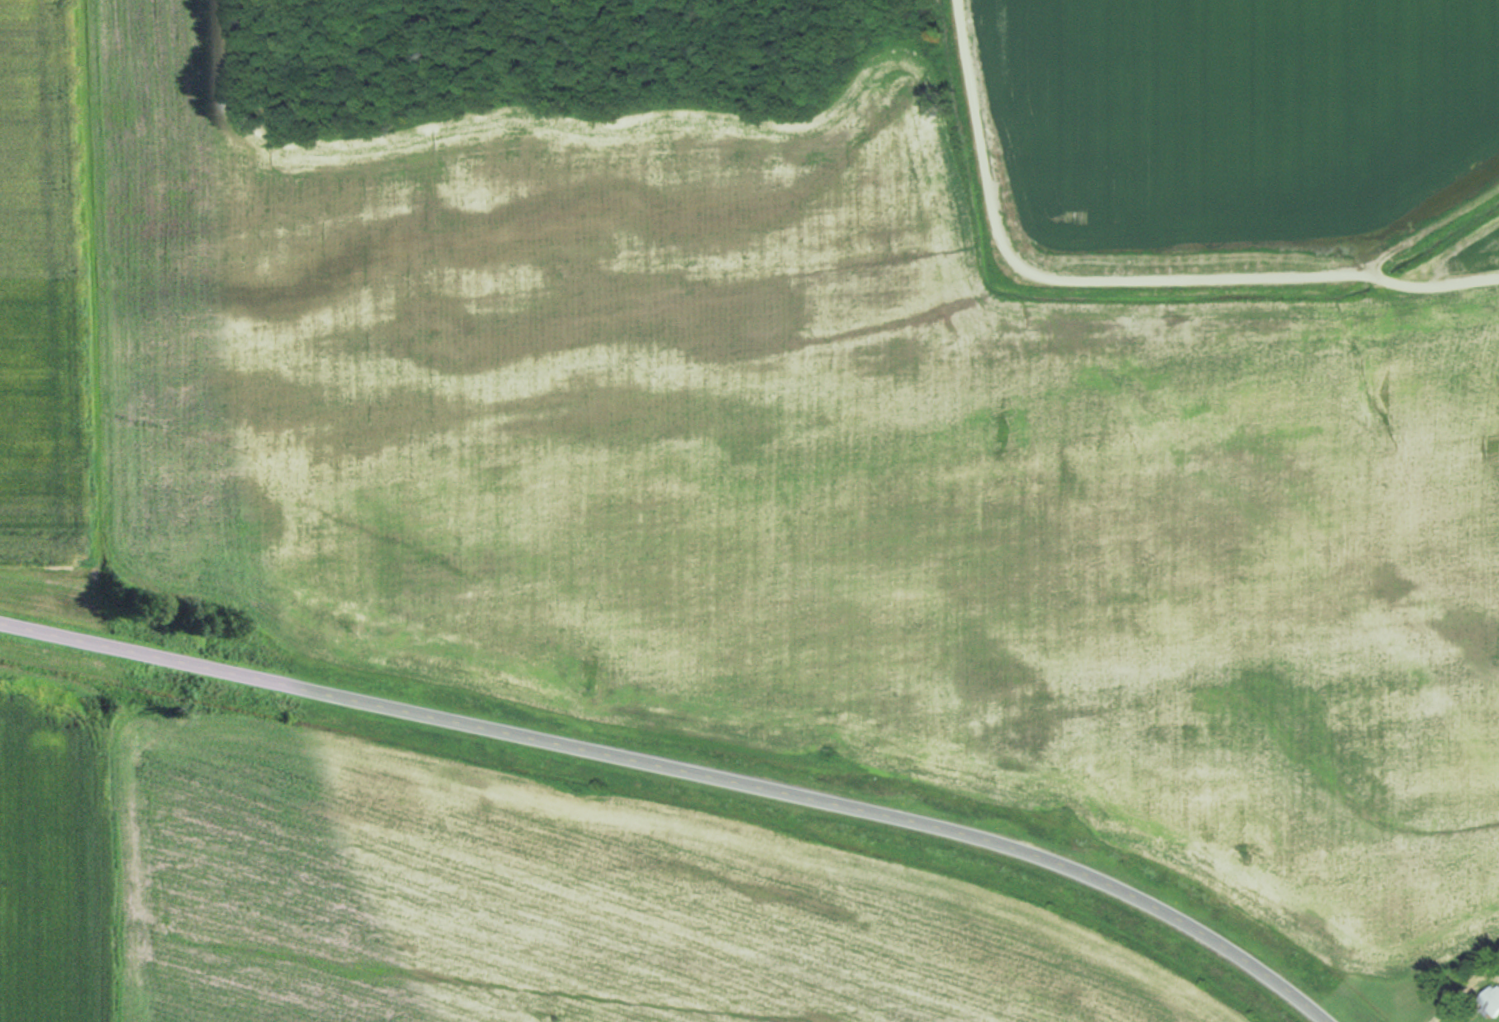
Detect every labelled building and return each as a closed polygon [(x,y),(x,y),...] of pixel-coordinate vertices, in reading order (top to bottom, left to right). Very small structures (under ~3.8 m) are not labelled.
[(1496,1018),(1498,1014),(1498,983),(1498,982),(1479,1001),(1496,1018)]
